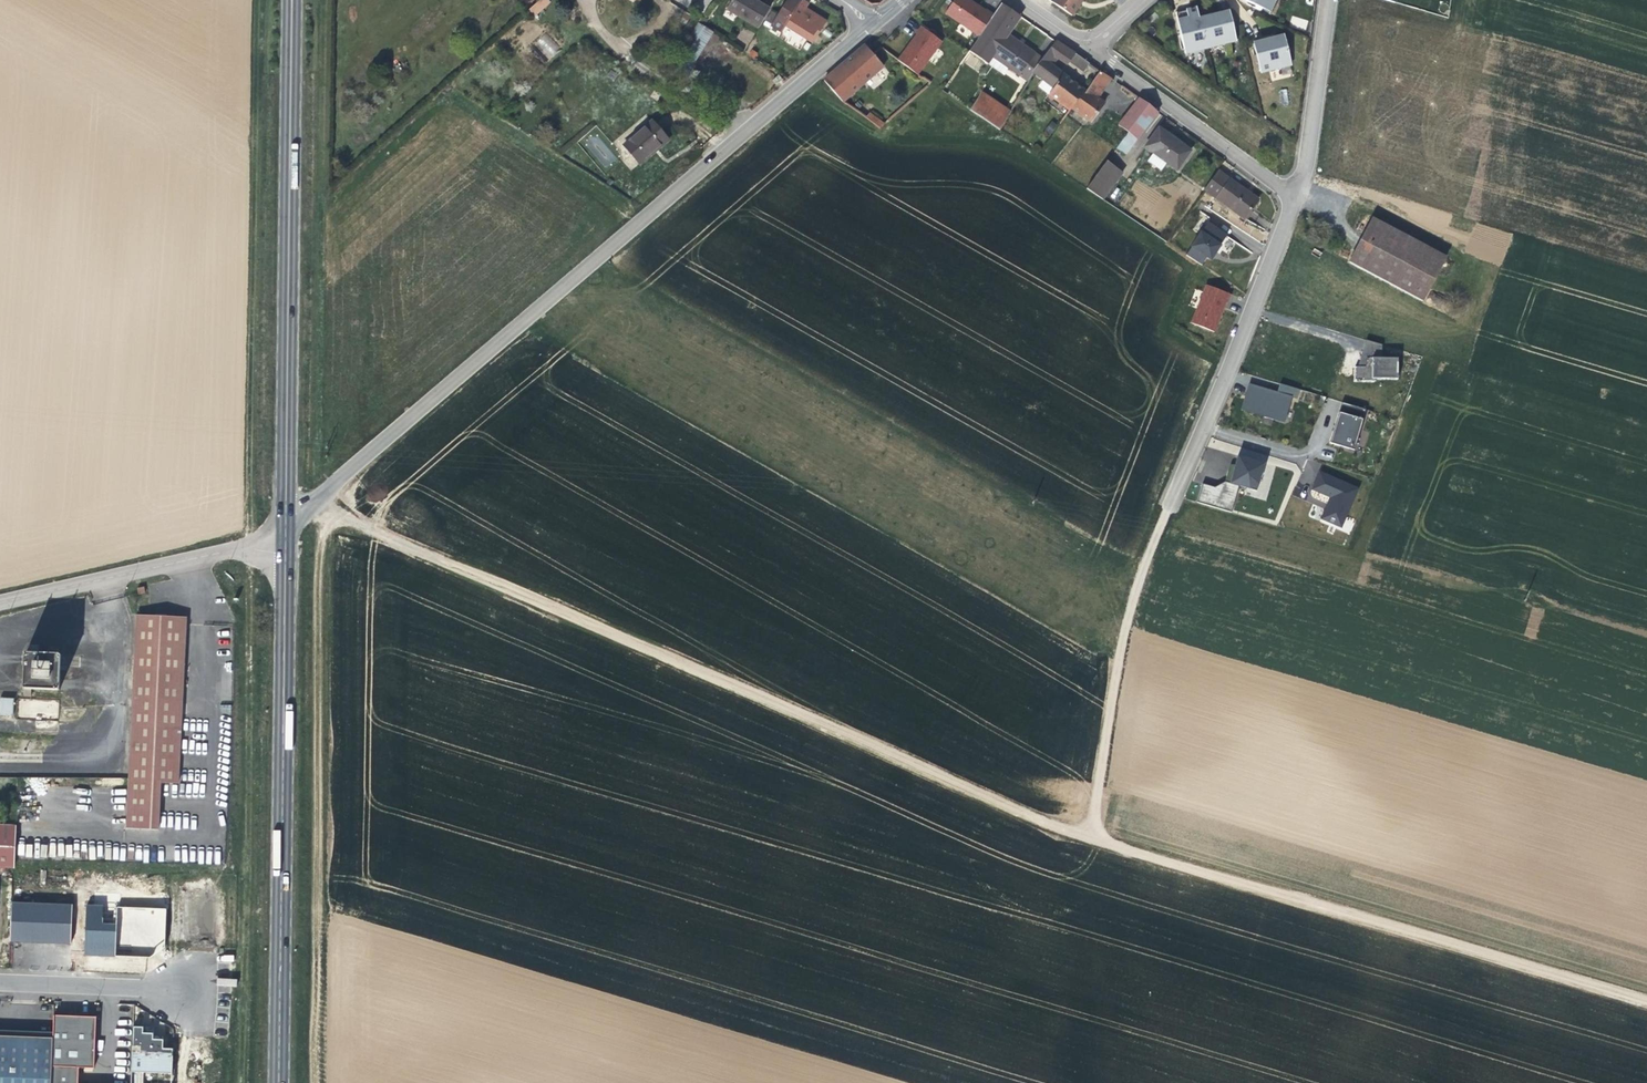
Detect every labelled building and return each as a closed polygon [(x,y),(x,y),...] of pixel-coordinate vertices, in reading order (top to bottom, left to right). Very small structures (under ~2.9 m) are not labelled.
[(547,0),(541,0),(533,6),(539,13),(550,3),(547,0)] [(726,10),(758,29),(770,10),(753,0),(731,0),(726,10)] [(806,9),(809,5),(805,2),(801,0),(799,3),(795,0),(787,0),(770,27),(780,33),(785,26),(813,44),(826,22),(806,9)] [(968,0),(954,0),(945,14),(979,37),(994,16),(985,10),(984,11),(984,12),(981,10),(980,8),(968,0)] [(1051,2),(1071,16),(1080,3),(1082,0),(1053,0),(1051,2)] [(1269,0),(1242,0),(1264,11),(1269,0)] [(1021,45),(1008,36),(1020,17),(1001,4),(994,16),(979,37),(975,43),(994,55),(992,57),(1026,81),(1032,72),(1032,71),(1042,59),(1021,45)] [(539,13),(533,6),(528,11),(534,17),(539,13)] [(1231,40),(1223,10),(1194,17),(1191,7),(1170,11),(1180,52),(1231,40)] [(681,82),(712,33),(698,24),(698,23),(667,72),(681,82)] [(941,42),(921,27),(919,30),(938,47),(941,42)] [(917,75),(938,47),(919,30),(915,35),(916,35),(918,36),(915,39),(912,41),(897,61),(917,75)] [(1286,64),(1277,35),(1248,43),(1255,72),(1286,64)] [(1098,112),(1104,104),(1085,92),(1084,91),(1075,84),(1061,73),(1055,69),(1057,67),(1053,64),(1056,60),(1057,61),(1058,60),(1066,49),(1061,45),(1056,42),(1042,59),(1032,71),(1032,72),(1045,82),(1055,88),(1050,95),(1070,111),(1071,109),(1090,122),(1098,112)] [(842,103),(866,82),(869,86),(872,83),(869,79),(883,67),(872,54),(865,46),(847,61),(823,81),(842,103)] [(1069,62),(1075,54),(1066,49),(1058,60),(1067,66),(1069,62)] [(1075,63),(1079,57),(1075,54),(1069,62),(1073,65),(1075,63)] [(1085,70),(1089,65),(1079,57),(1075,63),(1085,70)] [(1104,90),(1111,79),(1099,72),(1092,82),(1104,90)] [(783,82),(779,77),(774,81),(778,86),(783,82)] [(1009,112),(979,93),(977,98),(970,111),(999,131),(1009,112)] [(1137,140),(1157,113),(1139,99),(1118,126),(1127,133),(1137,140)] [(870,111),(865,117),(879,129),(884,123),(870,111)] [(1044,128),(1049,134),(1058,126),(1053,121),(1044,128)] [(668,140),(652,122),(623,146),(639,165),(656,151),(668,140)] [(1176,171),(1190,152),(1184,147),(1168,136),(1158,129),(1145,148),(1176,171)] [(1125,156),(1137,140),(1127,133),(1115,149),(1125,156)] [(1179,139),(1171,133),(1168,136),(1184,147),(1186,144),(1179,139)] [(1102,200),(1123,174),(1107,162),(1086,189),(1102,200)] [(1238,187),(1217,171),(1204,190),(1244,219),(1258,201),(1238,187)] [(1422,302),(1446,258),(1372,219),(1349,263),(1422,302)] [(1226,235),(1206,222),(1189,247),(1190,248),(1186,256),(1201,266),(1206,257),(1211,261),(1222,242),(1226,235)] [(1221,315),(1224,308),(1223,306),(1224,303),(1225,303),(1227,304),(1230,295),(1206,286),(1191,324),(1214,333),(1221,315)] [(1380,345),(1366,340),(1361,355),(1358,367),(1354,367),(1353,382),(1373,382),(1373,379),(1397,379),(1396,359),(1381,359),(1380,345)] [(1300,389),(1279,383),(1277,392),(1249,384),(1245,396),(1241,409),(1285,422),(1292,398),(1298,400),(1300,389)] [(1366,409),(1342,402),(1333,432),(1330,443),(1353,450),(1366,409)] [(1256,490),(1264,462),(1237,455),(1229,482),(1225,481),(1221,483),(1214,487),(1201,483),(1195,502),(1231,513),(1239,485),(1256,490)] [(1359,488),(1319,470),(1315,478),(1310,490),(1329,498),(1320,519),(1340,528),(1359,488)] [(146,601),(146,594),(136,595),(136,602),(146,601)] [(179,787),(185,623),(135,622),(129,791),(128,835),(158,834),(160,788),(179,787)] [(63,664),(63,656),(27,655),(26,699),(33,700),(33,693),(62,694),(63,664)] [(1,698),(0,707),(0,716),(13,717),(14,699),(1,698)] [(58,710),(58,708),(57,707),(56,706),(55,705),(54,705),(52,705),(51,705),(50,707),(49,708),(48,710),(49,711),(50,713),(51,714),(52,714),(54,714),(56,714),(57,713),(58,711),(58,710)] [(17,833),(0,833),(0,872),(16,873),(17,833)] [(85,955),(115,956),(116,922),(103,922),(103,904),(85,904),(85,955)] [(145,951),(165,952),(166,907),(117,907),(117,950),(145,950),(145,951)] [(73,951),(75,913),(13,910),(12,948),(36,949),(73,951)] [(53,1082),(80,1082),(80,1078),(80,1073),(95,1072),(96,1033),(97,1022),(88,1021),(63,1020),(56,1020),(53,1082)] [(55,1033),(55,1029),(0,1026),(0,1082),(53,1082),(55,1033)] [(132,1026),(131,1072),(172,1073),(173,1048),(163,1048),(163,1039),(153,1038),(153,1027),(132,1026)]
